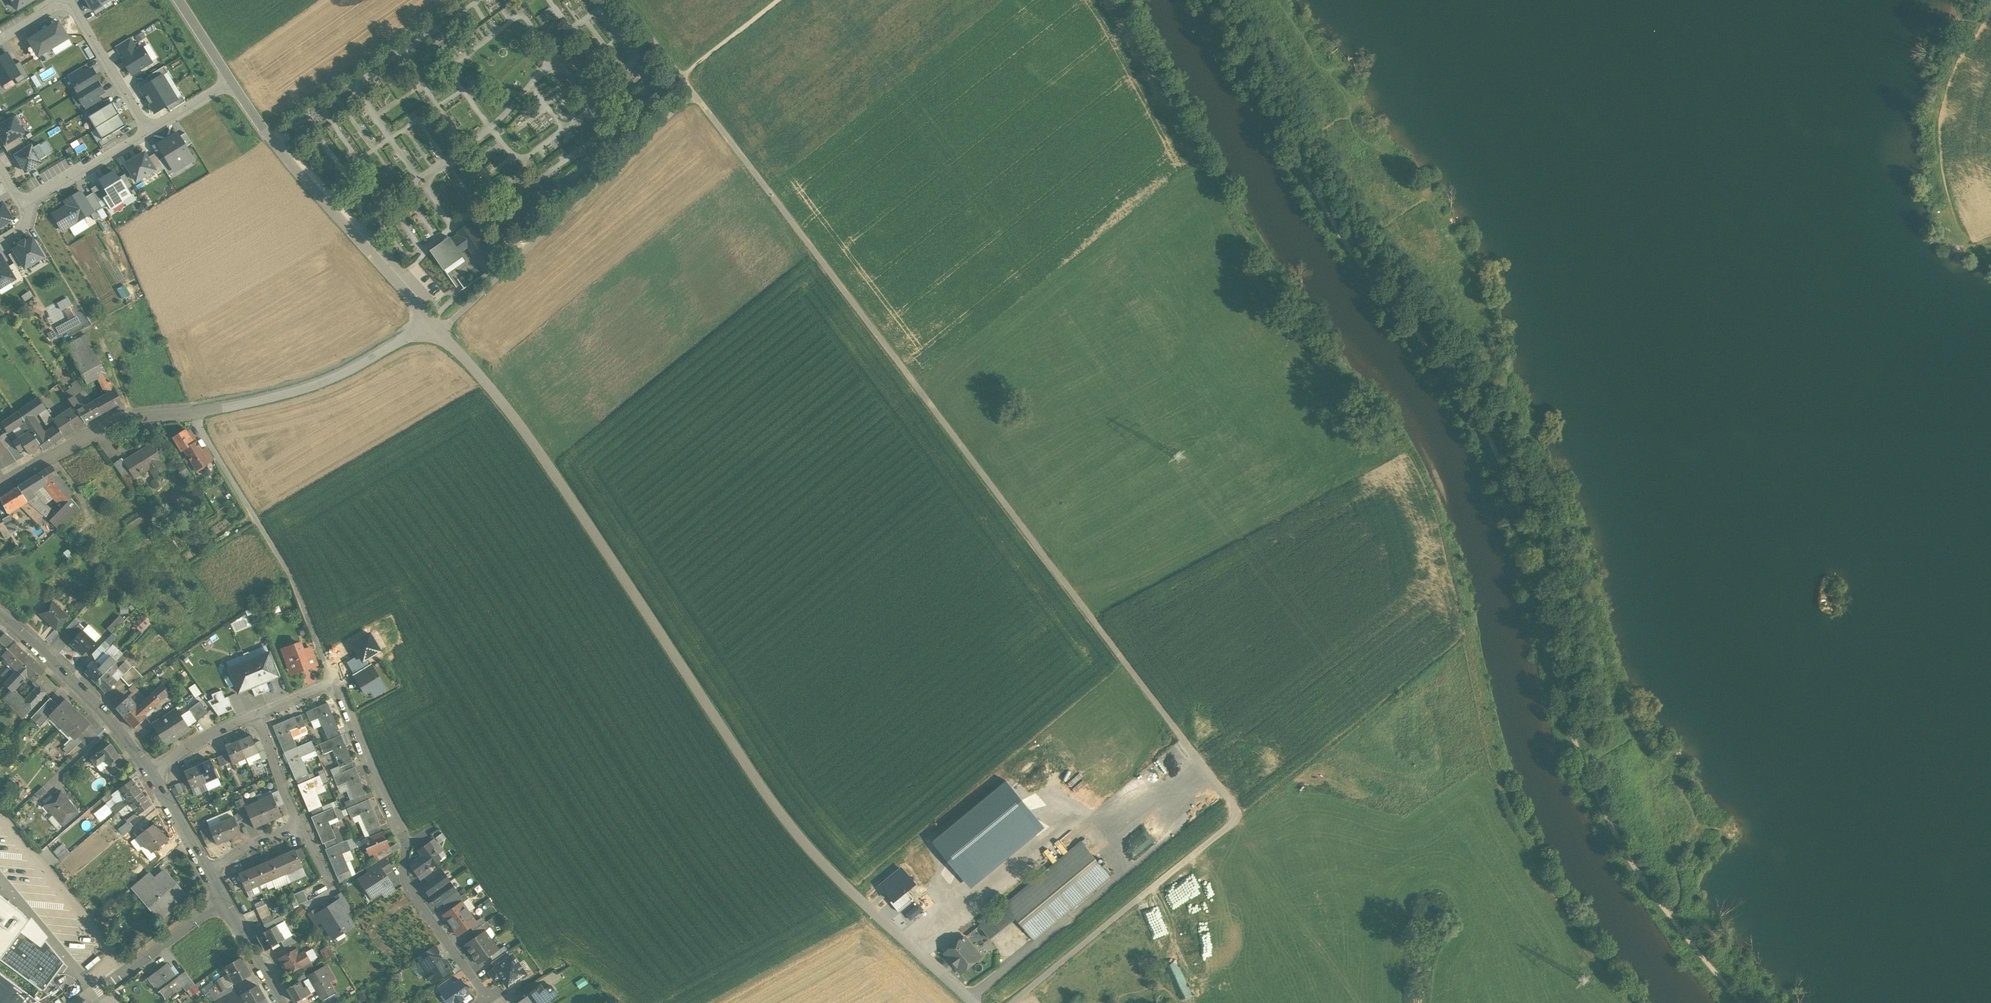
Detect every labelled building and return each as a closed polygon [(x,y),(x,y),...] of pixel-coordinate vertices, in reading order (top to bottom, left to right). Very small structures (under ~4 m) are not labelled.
[(18,10),(34,0),(12,0),(18,10)] [(93,12),(111,1),(110,0),(86,0),(93,12)] [(42,32),(52,48),(68,38),(59,22),(42,32)] [(52,48),(42,32),(28,40),(38,56),(52,48)] [(124,58),(137,50),(130,39),(117,47),(124,58)] [(142,47),(124,58),(122,59),(131,75),(133,74),(151,63),(142,47)] [(15,65),(8,54),(0,59),(0,80),(3,85),(15,78),(21,75),(15,65)] [(21,75),(15,78),(18,84),(30,77),(20,62),(15,65),(21,75)] [(72,81),(88,72),(84,66),(69,75),(72,81)] [(149,75),(153,81),(165,74),(169,72),(165,66),(149,75)] [(72,81),(79,93),(98,81),(100,80),(93,69),(88,72),(72,81)] [(153,81),(142,88),(149,100),(172,87),(165,74),(153,81)] [(104,93),(98,81),(79,93),(77,94),(84,105),(99,96),(104,93)] [(172,87),(149,100),(156,113),(168,106),(180,99),(172,87)] [(102,102),(99,96),(84,105),(87,111),(97,105),(102,102)] [(180,99),(168,106),(171,110),(187,101),(184,96),(180,99)] [(100,110),(88,117),(96,129),(120,115),(112,103),(100,110)] [(85,119),(88,117),(100,110),(97,105),(87,111),(82,114),(85,119)] [(126,126),(120,115),(96,129),(102,140),(114,133),(126,126)] [(0,126),(0,135),(6,145),(19,136),(24,134),(19,126),(22,124),(17,116),(0,126)] [(118,138),(114,133),(102,140),(99,142),(102,147),(118,138)] [(178,133),(158,145),(166,157),(175,172),(194,160),(186,146),(180,136),(179,135),(178,133)] [(185,133),(180,136),(186,146),(191,143),(185,133)] [(23,144),(19,136),(6,145),(4,145),(8,153),(23,144)] [(15,156),(27,149),(23,144),(8,153),(19,169),(22,167),(15,156)] [(27,149),(15,156),(22,167),(26,173),(41,163),(40,161),(47,156),(39,144),(33,148),(31,146),(27,149)] [(145,153),(126,164),(136,181),(155,170),(148,158),(145,153)] [(155,154),(148,158),(155,170),(157,174),(165,169),(160,161),(155,154)] [(169,176),(175,172),(166,157),(160,161),(165,169),(169,176)] [(114,172),(100,180),(102,183),(108,193),(103,195),(105,199),(111,209),(124,202),(123,200),(131,195),(127,189),(132,186),(125,174),(118,179),(114,172)] [(105,199),(103,195),(108,193),(102,183),(91,189),(94,193),(99,202),(105,199)] [(91,214),(94,212),(85,198),(81,192),(65,201),(68,206),(53,215),(63,231),(91,214)] [(94,193),(85,198),(94,212),(91,214),(95,221),(101,217),(97,211),(103,208),(102,207),(99,202),(94,193)] [(0,205),(0,228),(13,220),(2,203),(1,204),(0,205)] [(501,263),(472,222),(457,232),(461,237),(467,246),(486,273),(501,263)] [(449,238),(447,236),(443,239),(444,241),(430,251),(443,269),(462,256),(459,252),(452,242),(449,238)] [(461,237),(452,242),(459,252),(467,246),(461,237)] [(14,250),(15,251),(24,267),(25,269),(30,266),(32,269),(42,263),(40,260),(44,257),(33,239),(26,243),(25,241),(20,244),(21,246),(14,250)] [(18,270),(24,267),(15,251),(9,255),(14,264),(18,270)] [(0,257),(0,288),(10,283),(15,280),(8,268),(1,256),(0,257)] [(23,279),(14,264),(8,268),(15,280),(10,283),(12,285),(23,279)] [(67,299),(58,304),(62,310),(71,304),(67,299)] [(77,317),(67,322),(70,328),(80,323),(77,317)] [(60,334),(70,328),(67,322),(57,328),(60,334)] [(86,334),(66,345),(74,359),(94,349),(86,334)] [(94,349),(74,359),(78,367),(82,374),(102,364),(94,349)] [(102,364),(82,374),(82,375),(87,383),(99,377),(107,373),(102,364)] [(78,367),(74,369),(78,377),(82,375),(82,374),(78,367)] [(107,373),(99,377),(106,391),(114,387),(107,373)] [(108,394),(95,402),(101,414),(122,402),(114,387),(106,391),(108,394)] [(86,392),(84,390),(80,393),(85,399),(89,396),(86,392)] [(82,406),(74,395),(71,397),(69,399),(75,408),(76,409),(82,406)] [(39,399),(19,412),(25,422),(30,430),(38,425),(32,417),(46,408),(39,399)] [(93,403),(87,406),(85,404),(82,406),(76,409),(85,423),(101,414),(95,402),(93,403)] [(75,408),(58,418),(54,421),(57,426),(58,427),(64,437),(85,423),(76,409),(75,408)] [(17,413),(1,423),(7,433),(20,425),(25,422),(19,412),(17,413)] [(30,430),(25,422),(20,425),(26,435),(31,431),(30,430)] [(38,425),(30,430),(31,431),(41,447),(44,451),(64,437),(58,427),(57,426),(44,435),(38,425)] [(185,429),(172,437),(182,451),(189,447),(197,442),(194,438),(195,438),(191,433),(189,435),(185,429)] [(26,435),(19,440),(24,448),(29,454),(41,447),(31,431),(26,435)] [(3,434),(0,437),(0,440),(6,449),(11,445),(3,434)] [(24,448),(19,440),(13,443),(18,452),(24,448)] [(197,442),(189,447),(192,451),(188,454),(192,461),(190,462),(197,471),(204,467),(203,465),(209,461),(201,449),(197,442)] [(124,462),(123,462),(129,471),(133,478),(141,473),(141,475),(143,474),(142,472),(153,466),(159,476),(168,471),(161,461),(163,459),(153,443),(145,448),(146,448),(124,462)] [(214,458),(206,446),(201,449),(209,461),(214,458)] [(121,458),(113,464),(122,476),(129,471),(123,462),(124,462),(121,458)] [(57,474),(52,466),(47,468),(53,477),(57,474)] [(47,468),(40,473),(44,480),(46,482),(56,495),(62,500),(68,496),(71,492),(57,474),(53,477),(47,468)] [(18,487),(27,501),(34,497),(31,492),(46,482),(44,480),(40,473),(18,487)] [(0,498),(7,514),(21,505),(27,501),(18,487),(0,498)] [(51,511),(46,517),(54,524),(58,529),(78,508),(75,502),(68,496),(62,500),(51,511)] [(51,511),(34,497),(27,501),(44,516),(46,517),(51,511)] [(27,501),(21,505),(26,511),(38,523),(44,516),(27,501)] [(133,515),(124,521),(129,530),(138,524),(138,523),(147,517),(143,510),(133,516),(133,515)] [(18,530),(10,515),(2,519),(5,524),(11,534),(18,530)] [(0,527),(0,530),(6,539),(11,536),(11,534),(5,524),(0,527)] [(77,530),(70,537),(74,542),(82,535),(77,530)] [(69,617),(52,601),(40,614),(56,630),(69,617)] [(106,629),(110,633),(122,621),(118,617),(106,629)] [(76,618),(66,628),(70,632),(80,622),(76,618)] [(142,618),(134,625),(140,632),(148,625),(142,618)] [(80,624),(71,633),(75,637),(82,630),(83,631),(85,629),(80,624)] [(83,631),(82,630),(75,637),(70,643),(83,656),(95,643),(83,631)] [(4,633),(0,638),(0,654),(5,659),(17,645),(4,633)] [(359,655),(363,661),(367,658),(380,651),(369,634),(352,644),(359,655)] [(105,642),(92,654),(98,660),(106,652),(111,647),(107,644),(105,642)] [(302,651),(300,643),(289,647),(292,654),(288,656),(286,659),(288,663),(291,664),(292,669),(297,671),(303,668),(303,667),(306,666),(307,667),(308,668),(311,667),(308,659),(306,658),(304,653),(303,654),(302,651)] [(29,657),(17,645),(5,659),(17,670),(29,657)] [(316,665),(310,648),(302,651),(303,654),(304,653),(306,658),(308,659),(311,667),(316,665)] [(98,660),(97,661),(102,667),(112,657),(106,652),(98,660)] [(248,652),(243,654),(246,662),(252,660),(248,652)] [(246,662),(229,669),(238,692),(251,687),(266,681),(278,676),(269,653),(252,660),(246,662)] [(346,662),(354,675),(371,664),(367,658),(363,661),(359,655),(346,662)] [(45,672),(29,657),(17,670),(25,677),(27,675),(35,682),(45,672)] [(97,661),(96,661),(85,672),(96,683),(114,663),(117,661),(112,657),(102,667),(97,661)] [(125,662),(119,668),(125,674),(131,668),(125,662)] [(114,663),(96,683),(106,693),(112,687),(113,688),(115,686),(114,685),(117,682),(111,676),(119,668),(114,663)] [(371,664),(354,675),(357,680),(374,670),(371,664)] [(143,678),(131,668),(125,674),(121,680),(128,688),(137,682),(143,678)] [(17,670),(4,684),(5,685),(12,692),(13,691),(25,677),(17,670)] [(374,670),(357,680),(365,694),(371,691),(382,684),(374,670)] [(266,681),(251,687),(255,696),(270,690),(266,681)] [(137,682),(129,689),(132,693),(140,686),(137,682)] [(162,684),(153,692),(160,701),(169,694),(162,684)] [(382,684),(371,691),(374,696),(385,689),(382,684)] [(5,685),(0,691),(0,695),(17,711),(25,703),(13,691),(12,692),(5,685)] [(25,703),(17,711),(24,717),(48,692),(41,686),(25,703)] [(218,715),(232,710),(227,697),(225,697),(222,690),(211,695),(213,699),(207,701),(218,715)] [(137,705),(124,717),(133,727),(146,716),(150,713),(150,710),(150,709),(160,701),(153,692),(146,698),(137,705)] [(143,694),(134,702),(137,705),(146,698),(143,694)] [(129,696),(116,708),(124,717),(137,705),(134,702),(129,696)] [(49,699),(31,718),(35,721),(45,711),(49,715),(50,714),(51,712),(57,707),(49,699)] [(77,712),(64,700),(57,707),(51,712),(50,714),(50,715),(63,726),(77,712)] [(200,701),(189,709),(197,720),(208,712),(200,701)] [(327,702),(305,711),(310,721),(319,718),(326,733),(337,729),(339,729),(328,703),(327,702)] [(45,711),(35,721),(40,726),(50,715),(50,714),(49,715),(45,711)] [(176,711),(156,724),(167,741),(186,728),(176,711)] [(77,712),(63,726),(74,738),(75,738),(89,724),(77,712)] [(300,714),(294,717),(298,726),(299,728),(305,725),(300,714)] [(294,716),(272,725),(284,752),(297,746),(290,730),(298,726),(294,717),(294,716)] [(337,729),(326,733),(329,739),(339,734),(337,729)] [(329,739),(319,743),(324,753),(333,749),(340,766),(351,762),(353,761),(341,734),(339,734),(329,739)] [(251,735),(238,740),(246,757),(258,752),(254,743),(251,735)] [(74,738),(63,748),(68,753),(79,743),(75,738),(74,738)] [(238,740),(231,743),(232,744),(226,747),(228,752),(232,761),(233,763),(246,757),(238,740)] [(260,740),(254,743),(258,752),(263,750),(260,740)] [(297,746),(284,752),(296,779),(297,778),(308,773),(309,773),(302,757),(316,751),(311,740),(297,746)] [(110,744),(98,752),(108,765),(110,763),(112,765),(116,762),(114,760),(119,756),(110,744)] [(108,765),(98,752),(90,758),(100,771),(108,765)] [(228,752),(222,754),(226,764),(232,761),(228,752)] [(222,754),(216,757),(220,766),(226,764),(222,754)] [(210,759),(197,765),(205,782),(217,777),(210,759)] [(351,762),(340,766),(342,771),(353,767),(351,762)] [(197,765),(190,768),(190,769),(185,772),(191,787),(198,785),(205,782),(197,765)] [(367,793),(355,766),(353,767),(342,771),(333,776),(338,786),(346,782),(353,798),(365,793),(365,794),(367,793)] [(308,773),(297,778),(299,784),(311,779),(308,773)] [(299,784),(297,785),(309,811),(311,811),(311,810),(322,805),(315,789),(324,785),(319,775),(311,779),(299,784)] [(131,779),(116,791),(117,793),(120,791),(129,802),(142,792),(131,779)] [(180,781),(175,783),(179,793),(184,791),(180,781)] [(1006,781),(933,843),(965,881),(1038,819),(1006,781)] [(42,786),(34,794),(39,798),(47,790),(42,786)] [(278,791),(272,793),(277,806),(283,803),(278,791)] [(60,792),(44,805),(61,825),(77,811),(60,792)] [(142,792),(129,802),(129,803),(134,809),(131,812),(135,817),(137,815),(138,815),(151,804),(142,792)] [(272,793),(258,799),(268,822),(281,816),(277,806),(272,793)] [(365,793),(353,798),(356,804),(367,799),(365,794),(365,793)] [(258,799),(244,805),(249,817),(254,828),(268,822),(258,799)] [(356,804),(347,808),(351,818),(360,815),(367,831),(367,830),(379,825),(379,826),(381,825),(373,807),(371,808),(367,799),(356,804)] [(244,805),(238,808),(238,809),(242,819),(249,817),(244,805)] [(322,805),(311,810),(311,811),(313,816),(325,811),(322,805)] [(313,816),(311,817),(323,844),(324,843),(324,842),(336,837),(328,821),(337,817),(333,807),(325,811),(313,816)] [(238,809),(232,811),(237,822),(242,819),(238,809)] [(233,816),(222,821),(229,838),(241,833),(233,816)] [(222,821),(209,827),(216,844),(229,838),(222,821)] [(155,823),(139,834),(152,852),(168,840),(155,823)] [(379,825),(367,830),(370,836),(381,832),(379,826),(379,825)] [(134,827),(122,836),(126,841),(138,832),(134,827)] [(205,829),(200,831),(204,840),(209,838),(205,829)] [(370,836),(362,840),(366,849),(373,846),(376,853),(389,847),(382,831),(381,832),(370,836)] [(336,837),(324,842),(324,843),(327,848),(338,843),(336,837)] [(327,848),(325,849),(336,876),(338,875),(349,870),(342,854),(351,850),(346,840),(338,843),(327,848)] [(442,850),(434,840),(429,844),(436,854),(437,854),(442,850)] [(1082,841),(1005,905),(1016,918),(1034,940),(1111,877),(1108,873),(1110,871),(1107,867),(1105,870),(1082,841)] [(63,843),(53,852),(60,861),(71,852),(63,843)] [(429,844),(419,850),(423,856),(416,861),(418,864),(413,868),(417,874),(427,867),(427,868),(440,859),(437,854),(436,854),(429,844)] [(389,847),(376,853),(379,860),(385,857),(392,853),(389,847)] [(295,850),(278,857),(285,873),(302,867),(295,850)] [(278,857),(265,863),(272,880),(285,875),(285,873),(278,857)] [(379,860),(369,866),(373,871),(380,867),(383,872),(391,867),(385,857),(379,860)] [(265,863),(251,868),(259,885),(272,880),(265,863)] [(373,871),(360,880),(372,898),(382,892),(392,885),(383,872),(380,867),(373,871)] [(427,867),(417,874),(421,880),(426,876),(431,873),(427,868),(427,867)] [(431,873),(426,876),(429,881),(442,872),(439,867),(431,873)] [(251,868),(239,873),(246,891),(259,885),(251,868)] [(901,869),(880,886),(892,901),(905,890),(913,884),(901,869)] [(349,870),(338,875),(341,882),(352,876),(349,870)] [(154,879),(138,893),(160,920),(186,897),(164,871),(154,879)] [(148,872),(132,887),(138,893),(154,879),(148,872)] [(429,881),(425,884),(424,888),(430,896),(449,882),(442,872),(429,881)] [(449,882),(430,896),(435,903),(439,904),(443,901),(456,891),(449,882)] [(392,885),(382,892),(385,897),(395,890),(392,885)] [(304,890),(293,894),(296,899),(306,895),(304,890)] [(892,901),(890,903),(897,912),(913,899),(905,890),(892,901)] [(456,891),(443,901),(447,906),(452,902),(460,897),(456,891)] [(254,903),(265,898),(263,892),(252,897),(254,903)] [(350,906),(342,893),(335,897),(337,902),(338,901),(343,910),(350,906)] [(460,897),(452,902),(456,907),(461,902),(462,903),(468,898),(465,893),(460,897)] [(306,895),(296,899),(298,905),(308,900),(306,895)] [(0,960),(29,920),(21,911),(0,896),(0,960)] [(265,900),(254,904),(256,909),(266,904),(267,904),(265,900)] [(318,914),(322,921),(328,930),(330,928),(334,934),(340,930),(341,931),(342,930),(344,930),(353,925),(343,910),(338,901),(337,902),(318,914)] [(456,907),(443,915),(450,925),(468,912),(462,903),(461,902),(456,907)] [(266,904),(256,909),(259,914),(268,910),(266,904)] [(923,910),(918,904),(905,914),(910,920),(923,910)] [(1005,905),(980,926),(991,939),(1016,918),(1005,905)] [(268,910),(259,914),(261,919),(270,915),(268,910)] [(315,910),(308,914),(315,925),(322,921),(318,914),(315,910)] [(468,912),(450,925),(458,935),(470,926),(476,922),(475,922),(468,912)] [(270,915),(261,919),(264,925),(274,920),(272,914),(270,915)] [(31,917),(29,920),(0,960),(44,991),(65,963),(31,917)] [(482,917),(475,922),(476,922),(470,926),(473,931),(485,922),(482,917)] [(284,921),(277,925),(285,939),(292,935),(284,921)] [(473,931),(472,932),(476,937),(484,931),(490,926),(487,921),(485,922),(473,931)] [(285,939),(277,925),(269,929),(277,943),(282,941),(285,939)] [(277,943),(269,929),(258,936),(265,950),(271,946),(273,949),(279,946),(277,943)] [(476,937),(465,945),(472,954),(491,940),(484,931),(476,937)] [(285,939),(282,941),(286,947),(297,941),(294,934),(292,935),(285,939)] [(981,958),(965,938),(946,953),(952,961),(951,961),(955,966),(956,966),(962,973),(981,958)] [(491,940),(472,954),(478,964),(490,956),(498,950),(491,940)] [(290,945),(278,952),(281,957),(292,950),(290,945)] [(436,945),(421,955),(424,960),(429,957),(438,959),(439,951),(436,945)] [(498,950),(490,956),(493,961),(506,952),(508,950),(504,946),(498,950)] [(281,957),(279,958),(288,973),(305,964),(299,953),(296,948),(292,950),(281,957)] [(321,952),(325,960),(333,955),(329,948),(321,952)] [(1177,992),(1188,987),(1171,949),(1160,954),(1177,992)] [(309,961),(303,951),(299,953),(305,964),(309,961)] [(493,961),(491,962),(495,968),(510,958),(506,952),(493,961)] [(495,968),(489,972),(492,976),(494,975),(497,979),(500,976),(508,986),(525,974),(512,956),(510,958),(495,968)] [(241,957),(224,966),(235,984),(238,982),(239,984),(246,980),(245,978),(251,975),(241,957)] [(438,959),(429,957),(424,960),(420,963),(432,982),(452,969),(446,960),(444,962),(440,961),(438,959)] [(167,963),(148,977),(159,992),(160,991),(166,999),(183,986),(186,984),(180,975),(177,977),(167,963)] [(327,966),(321,969),(325,976),(331,973),(327,966)] [(321,969),(304,978),(306,981),(311,978),(322,997),(333,991),(325,976),(321,969)] [(195,984),(185,971),(180,975),(186,984),(183,986),(187,991),(195,984)] [(0,973),(0,1002),(41,1002),(0,973)] [(391,975),(392,983),(402,981),(401,974),(391,975)] [(450,978),(438,987),(442,993),(454,984),(450,978)] [(208,990),(211,997),(224,989),(218,979),(213,982),(215,985),(208,990)] [(442,993),(449,1002),(454,1002),(455,1002),(458,1002),(462,1000),(462,997),(469,992),(460,980),(454,984),(442,993)] [(299,981),(287,988),(295,1002),(301,999),(302,1001),(306,999),(305,997),(307,995),(305,993),(299,981)] [(199,990),(195,984),(187,991),(190,996),(199,990)] [(241,994),(242,995),(247,1002),(255,1002),(264,998),(257,985),(241,994)] [(234,991),(231,986),(211,997),(214,1002),(234,991)] [(550,999),(544,990),(540,986),(524,997),(523,996),(517,1001),(519,1002),(545,1002),(550,999)] [(550,986),(544,990),(550,999),(551,1001),(557,996),(550,986)] [(357,993),(360,1002),(370,1000),(366,990),(357,993)] [(219,1000),(221,1002),(230,1002),(237,999),(233,992),(219,1000)] [(323,1002),(336,1002),(341,1000),(337,993),(322,1001),(323,1002)]
